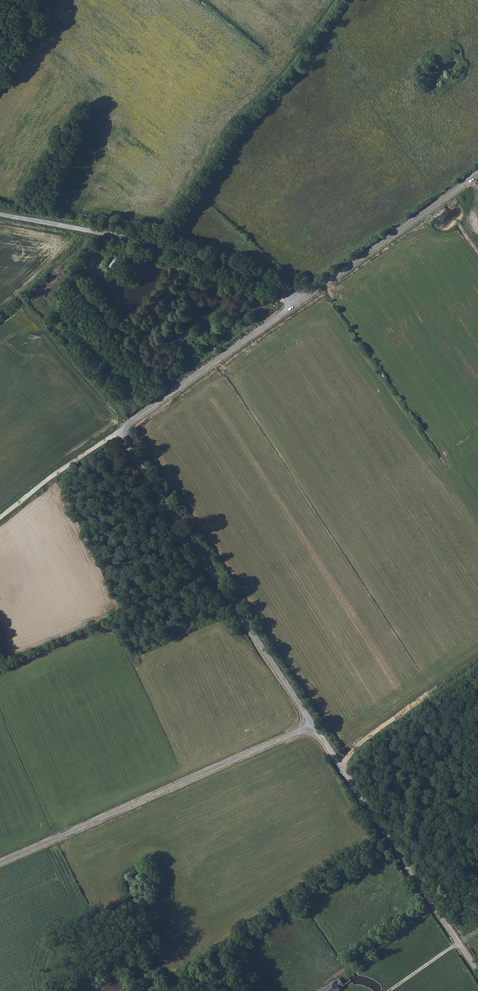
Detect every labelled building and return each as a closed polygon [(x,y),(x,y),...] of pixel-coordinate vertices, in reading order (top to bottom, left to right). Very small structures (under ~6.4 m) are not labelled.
[(112,270),(118,260),(114,258),(108,267),(112,270)] [(346,985),(340,977),(321,990),(338,990),(346,985)]
